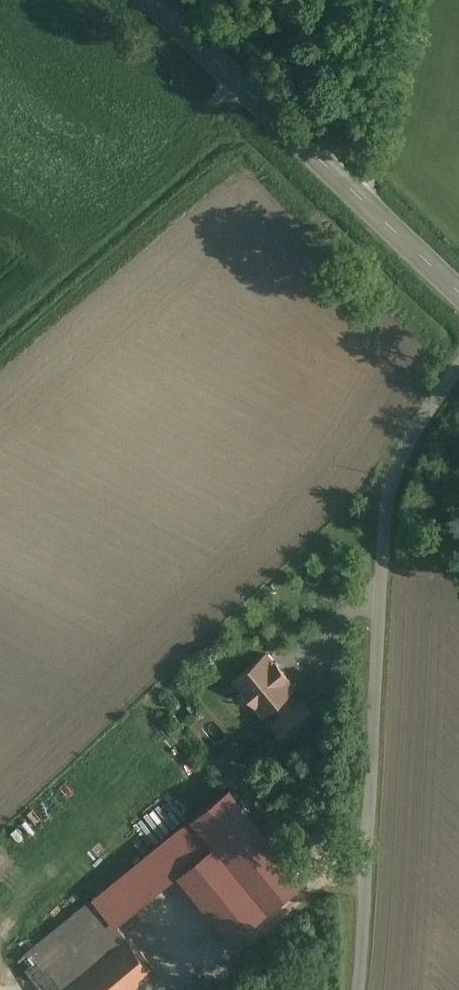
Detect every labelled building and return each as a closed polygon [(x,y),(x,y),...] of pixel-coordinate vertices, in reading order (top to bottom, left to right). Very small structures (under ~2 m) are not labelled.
[(266,654),(236,678),(261,708),(291,684),(266,654)] [(107,881),(127,907),(209,844),(189,818),(107,881)] [(44,989),(117,989),(161,952),(101,885),(16,959),(44,989)]
